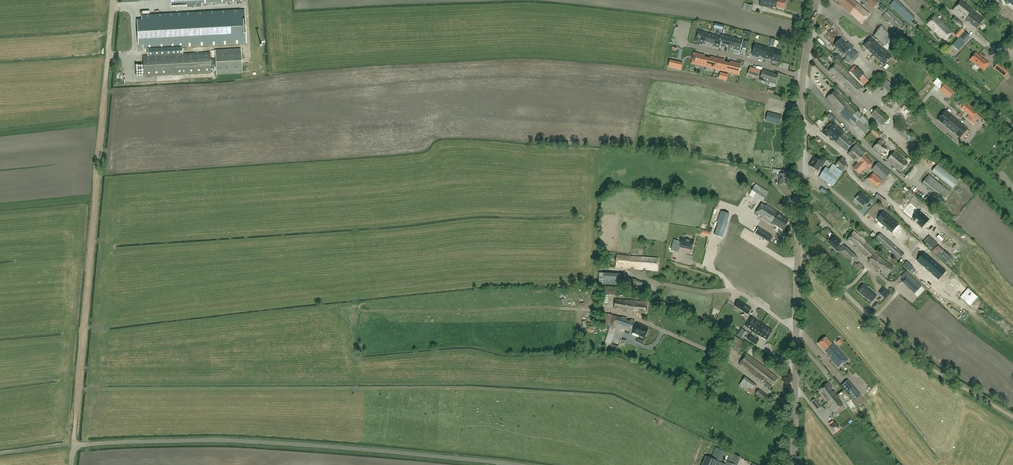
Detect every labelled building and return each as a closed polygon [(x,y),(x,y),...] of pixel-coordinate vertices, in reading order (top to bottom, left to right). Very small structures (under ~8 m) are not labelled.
[(786,0),(761,0),(759,5),(772,8),(773,7),(784,9),(786,0)] [(843,6),(843,7),(861,24),(869,15),(852,0),(836,0),(843,6)] [(866,2),(873,9),(879,3),(876,0),(868,0),(866,2)] [(905,13),(894,1),(891,4),(895,7),(893,9),(901,17),(905,13)] [(961,1),(953,10),(960,16),(961,15),(964,17),(963,18),(965,19),(972,10),(971,8),(967,4),(966,5),(961,1)] [(752,11),(753,5),(747,4),(747,3),(744,3),(743,9),(745,10),(752,11)] [(142,20),(143,45),(143,49),(144,56),(157,55),(157,48),(246,43),(244,10),(141,15),(142,20)] [(888,10),(883,16),(888,21),(887,22),(891,26),(893,25),(898,30),(904,23),(888,10)] [(972,10),(965,19),(968,22),(969,21),(971,22),(971,23),(977,28),(984,19),(972,10)] [(901,17),(908,24),(913,19),(906,12),(901,17)] [(945,40),(952,33),(935,16),(928,24),(938,34),(937,34),(941,38),(942,37),(945,40)] [(961,28),(964,24),(955,17),(951,21),(961,28)] [(831,28),(834,25),(828,19),(825,22),(831,28)] [(873,35),(886,46),(893,38),(883,28),(884,27),(882,25),(873,35)] [(832,28),(824,36),(828,40),(831,42),(830,42),(834,46),(836,48),(844,40),(842,39),(832,28)] [(960,28),(955,34),(958,38),(964,32),(960,28)] [(697,37),(696,41),(707,44),(707,42),(710,42),(712,35),(701,32),(698,31),(697,37)] [(712,35),(710,42),(712,43),(712,45),(720,47),(720,45),(722,37),(721,37),(712,35)] [(720,45),(727,46),(727,44),(730,45),(732,38),(722,35),(721,37),(722,37),(720,45)] [(957,50),(965,42),(960,37),(952,46),(957,50)] [(732,38),(730,45),(733,46),(733,48),(740,50),(742,40),(732,38)] [(874,55),(881,47),(871,38),(864,46),(868,49),(869,49),(870,50),(870,51),(874,55)] [(847,43),(844,40),(836,48),(837,48),(838,48),(840,50),(839,51),(843,55),(845,53),(846,55),(854,47),(849,42),(847,43)] [(980,42),(974,48),(980,54),(986,48),(980,42)] [(755,44),(752,54),(759,56),(759,55),(762,56),(762,57),(765,58),(768,48),(755,44)] [(881,47),(874,55),(879,60),(880,60),(881,61),(881,62),(884,65),(892,57),(881,47)] [(242,73),(241,48),(215,50),(215,58),(210,59),(210,53),(144,56),(145,76),(211,73),(210,66),(216,65),(216,75),(242,73)] [(769,58),(771,59),(771,60),(778,62),(781,52),(768,48),(765,58),(768,59),(769,58)] [(854,49),(843,60),(847,64),(850,61),(852,63),(860,55),(854,49)] [(981,57),(976,53),(970,60),(983,70),(989,64),(984,59),(983,60),(980,58),(981,57)] [(704,56),(697,54),(695,64),(705,66),(707,58),(704,58),(704,56)] [(707,58),(705,66),(715,68),(717,59),(711,57),(710,59),(707,58)] [(717,59),(715,68),(725,71),(727,63),(724,62),(724,60),(717,59)] [(727,63),(725,71),(731,72),(738,74),(741,64),(731,62),(730,64),(727,63)] [(997,70),(1005,77),(1009,71),(1001,64),(999,62),(999,63),(997,65),(996,65),(994,68),(997,70)] [(856,96),(863,89),(840,66),(839,65),(837,63),(829,71),(836,78),(836,79),(842,84),(853,95),(854,94),(856,96)] [(849,70),(860,82),(866,77),(863,75),(864,74),(858,67),(857,68),(854,65),(849,70)] [(755,76),(757,70),(750,68),(748,74),(755,76)] [(776,84),(779,75),(771,73),(772,72),(763,70),(760,79),(763,80),(765,81),(765,80),(776,84)] [(886,79),(881,85),(888,92),(894,86),(886,79)] [(944,84),(937,79),(933,83),(940,89),(944,84)] [(945,94),(950,88),(945,84),(940,90),(945,94)] [(856,112),(835,90),(826,98),(833,106),(835,105),(837,108),(836,108),(849,121),(851,119),(865,133),(873,126),(858,111),(856,112)] [(959,106),(965,111),(969,106),(963,101),(959,106)] [(969,106),(965,111),(969,115),(966,118),(975,125),(981,118),(977,114),(977,113),(969,106)] [(889,118),(878,107),(871,114),(882,125),(889,118)] [(765,110),(757,109),(756,113),(760,114),(759,118),(774,122),(776,113),(768,111),(768,110),(768,111),(765,110)] [(949,129),(957,120),(946,111),(938,120),(943,125),(944,124),(947,126),(946,127),(949,129)] [(837,120),(830,113),(826,116),(830,121),(832,120),(834,122),(837,120)] [(983,118),(979,122),(984,127),(988,123),(983,118)] [(968,129),(957,120),(949,129),(954,133),(955,132),(957,134),(956,135),(960,138),(961,137),(963,139),(969,131),(967,130),(968,129)] [(838,126),(832,121),(823,133),(827,137),(828,135),(830,137),(831,136),(834,138),(833,139),(846,151),(853,143),(855,141),(850,137),(845,133),(847,131),(843,126),(844,125),(842,123),(838,126)] [(899,124),(894,129),(905,139),(910,134),(899,124)] [(877,139),(881,135),(873,127),(869,131),(877,139)] [(889,146),(881,139),(872,149),(879,154),(881,153),(882,154),(881,155),(901,171),(908,163),(891,149),(892,148),(889,145),(889,146)] [(870,160),(864,155),(866,153),(857,144),(848,154),(854,160),(855,159),(858,162),(853,168),(859,174),(865,168),(867,170),(873,163),(870,160)] [(822,167),(827,159),(822,156),(820,160),(815,157),(809,165),(818,171),(821,167),(822,167)] [(842,156),(836,164),(838,165),(838,167),(840,169),(841,168),(845,171),(848,168),(846,166),(848,164),(845,162),(846,160),(842,156)] [(879,162),(872,169),(884,180),(891,173),(879,162)] [(842,171),(836,167),(837,166),(833,164),(829,169),(826,167),(819,178),(833,186),(842,171)] [(953,188),(959,181),(938,164),(932,171),(953,188)] [(867,179),(876,188),(881,182),(882,181),(874,173),(872,174),(867,179)] [(929,175),(922,183),(943,200),(950,192),(929,175)] [(769,192),(756,184),(754,187),(749,196),(751,197),(754,199),(757,201),(758,201),(759,200),(763,202),(769,192)] [(856,199),(865,207),(870,201),(861,193),(856,199)] [(881,203),(884,204),(886,202),(877,194),(873,199),(880,204),(881,203)] [(765,206),(762,203),(755,214),(758,216),(760,215),(762,217),(761,218),(771,225),(779,212),(766,204),(765,206)] [(778,278),(784,260),(778,258),(779,256),(770,253),(772,250),(764,247),(764,245),(756,242),(757,240),(726,229),(728,222),(727,222),(730,214),(721,211),(717,223),(718,224),(716,231),(712,243),(736,252),(733,260),(738,262),(737,264),(778,278)] [(920,211),(913,219),(922,227),(929,219),(920,211)] [(789,221),(782,216),(783,215),(779,212),(772,223),(776,225),(783,230),(789,221)] [(898,225),(885,214),(879,221),(892,232),(898,225)] [(898,225),(892,232),(905,244),(911,236),(898,225)] [(773,237),(758,227),(755,233),(769,242),(773,237)] [(875,251),(865,240),(854,232),(847,240),(853,245),(854,244),(856,246),(855,247),(866,256),(867,256),(870,258),(875,251)] [(880,233),(874,239),(899,260),(904,254),(880,233)] [(835,249),(841,242),(835,236),(829,243),(835,249)] [(692,250),(694,242),(682,238),(681,242),(674,240),(671,250),(679,252),(680,247),(685,248),(692,250)] [(857,264),(855,263),(859,259),(843,245),(837,252),(852,266),(858,271),(863,266),(859,262),(857,264)] [(948,263),(951,261),(938,246),(932,251),(941,261),(944,258),(948,263)] [(886,276),(894,267),(874,253),(868,260),(870,261),(869,263),(878,270),(879,269),(882,271),(881,272),(886,276)] [(918,260),(928,270),(935,262),(924,253),(918,260)] [(629,268),(630,256),(617,255),(616,267),(621,267),(621,266),(623,267),(623,268),(629,268)] [(645,257),(630,256),(629,268),(630,268),(631,267),(636,267),(636,269),(643,269),(643,267),(646,268),(646,270),(657,271),(658,259),(645,257)] [(945,271),(935,262),(928,270),(939,279),(945,271)] [(604,273),(603,284),(624,286),(625,274),(604,273)] [(904,279),(901,281),(914,294),(921,286),(909,274),(906,277),(903,274),(901,276),(904,279)] [(630,278),(628,285),(643,291),(644,291),(646,283),(644,283),(644,282),(637,280),(633,279),(630,278)] [(858,291),(868,299),(868,298),(872,301),(876,295),(869,290),(867,288),(863,284),(858,291)] [(608,303),(608,294),(617,295),(617,288),(602,287),(601,292),(601,294),(600,302),(608,303)] [(890,293),(883,288),(879,293),(886,298),(890,293)] [(968,288),(961,296),(971,306),(976,301),(978,298),(968,288)] [(887,300),(893,306),(900,298),(893,293),(887,300)] [(646,314),(647,302),(634,301),(615,299),(614,308),(614,310),(633,313),(635,313),(635,312),(638,312),(638,313),(646,314)] [(745,305),(742,310),(748,314),(751,309),(745,305)] [(599,328),(600,328),(600,330),(605,332),(606,329),(609,330),(613,315),(605,313),(602,314),(599,328)] [(621,318),(613,315),(610,325),(631,332),(635,321),(631,319),(629,321),(626,320),(627,318),(622,316),(621,318)] [(752,317),(746,326),(750,329),(750,330),(756,334),(762,324),(760,322),(760,323),(758,321),(752,317)] [(645,337),(648,329),(642,326),(637,324),(633,333),(639,335),(645,337)] [(766,326),(762,324),(754,336),(751,334),(747,339),(756,345),(759,340),(756,337),(758,335),(759,336),(760,336),(767,340),(773,331),(765,326),(766,326)] [(832,344),(826,337),(818,343),(829,355),(837,348),(833,343),(832,344)] [(848,360),(837,348),(829,355),(832,360),(838,367),(844,362),(845,363),(848,360)] [(770,388),(778,378),(770,371),(747,354),(739,364),(762,381),(763,380),(766,382),(764,384),(770,388)] [(823,367),(826,364),(818,356),(815,359),(823,367)] [(751,395),(757,386),(745,377),(739,386),(751,395)] [(841,386),(854,401),(861,396),(848,380),(841,386)] [(832,392),(830,389),(832,387),(828,383),(819,390),(835,411),(837,410),(838,413),(844,408),(842,406),(843,405),(838,400),(839,398),(834,391),(832,392)] [(759,390),(756,394),(763,399),(766,395),(759,390)] [(842,396),(846,403),(848,405),(852,402),(851,399),(850,400),(846,393),(842,396)] [(815,399),(812,401),(813,404),(816,402),(817,403),(816,403),(817,404),(815,406),(818,409),(821,407),(815,399)] [(703,464),(722,464),(723,463),(721,462),(726,451),(716,447),(711,458),(707,456),(703,464)]
